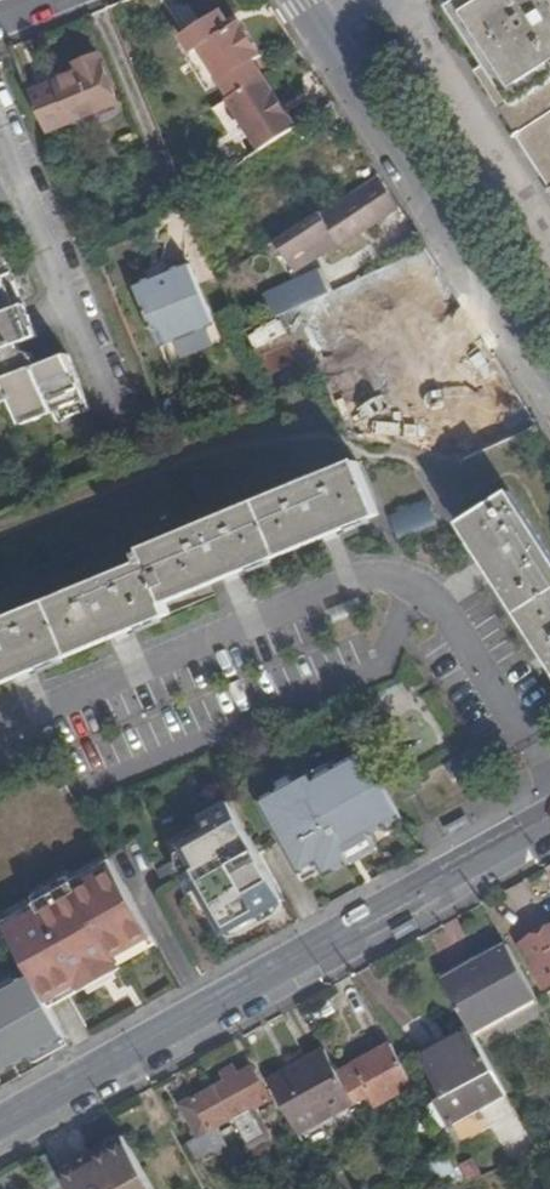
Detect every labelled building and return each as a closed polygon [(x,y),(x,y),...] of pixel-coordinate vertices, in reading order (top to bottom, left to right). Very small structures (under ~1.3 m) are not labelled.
[(516,112),(549,92),(549,0),(471,0),(451,12),(516,112)] [(222,11),(183,38),(195,55),(202,50),(224,82),(229,79),(255,62),(263,56),(241,22),(233,28),(222,11)] [(209,92),(224,82),(202,50),(195,55),(188,58),(209,92)] [(79,73),(33,91),(49,129),(120,101),(101,56),(76,65),(79,73)] [(229,79),(239,94),(264,77),(255,62),(229,79)] [(255,133),(264,147),(301,124),(269,74),(264,77),(239,94),(233,97),(255,133)] [(548,162),(549,161),(549,92),(516,112),(548,162)] [(241,142),(255,133),(233,97),(219,106),(241,142)] [(341,242),(399,205),(381,178),(322,217),(318,210),(250,254),(260,268),(283,252),(289,262),(327,239),(331,246),(339,240),(341,242)] [(2,238),(0,239),(0,264),(5,274),(15,269),(2,238)] [(414,378),(429,418),(420,450),(454,458),(534,424),(426,251),(355,283),(374,333),(394,386),(414,378)] [(157,276),(139,283),(163,343),(218,321),(192,261),(169,270),(171,273),(158,278),(157,276)] [(13,394),(23,420),(64,404),(70,415),(93,405),(71,351),(42,363),(39,354),(26,350),(23,340),(40,334),(15,269),(5,274),(0,264),(0,399),(13,394)] [(265,291),(276,316),(331,290),(321,266),(265,291)] [(344,404),(394,386),(374,333),(324,352),(333,376),(344,404)] [(147,546),(151,556),(0,619),(0,681),(173,608),(169,597),(384,508),(364,457),(147,546)] [(508,494),(461,525),(549,659),(549,556),(508,494)] [(400,538),(433,526),(424,503),(392,515),(400,538)] [(370,833),(400,815),(364,751),(338,765),(315,778),(311,771),(296,779),(278,789),(261,799),(300,871),(319,861),(323,869),(326,873),(350,860),(351,862),(378,848),(370,833)] [(311,771),(315,778),(338,765),(334,758),(311,771)] [(275,782),(278,789),(296,779),(292,773),(275,782)] [(225,929),(284,898),(230,798),(200,814),(207,828),(183,841),(196,865),(182,872),(192,891),(200,885),(225,929)] [(319,861),(300,871),(305,879),(323,869),(319,861)] [(80,892),(118,871),(114,865),(76,886),(77,888),(80,892)] [(42,916),(9,932),(12,938),(31,973),(45,999),(77,981),(81,988),(121,966),(119,962),(115,955),(152,934),(118,871),(80,892),(77,888),(76,888),(40,908),(39,909),(42,916)] [(76,888),(73,882),(36,902),(40,908),(76,888)] [(39,909),(5,926),(9,932),(42,916),(39,909)] [(12,938),(9,932),(5,926),(0,916),(0,945),(12,938)] [(518,943),(544,990),(549,987),(549,926),(518,943)] [(115,955),(119,962),(156,942),(152,934),(115,955)] [(481,965),(445,983),(469,1028),(472,1033),(537,998),(507,945),(479,960),(481,965)] [(476,954),(439,973),(445,983),(481,965),(479,960),(476,954)] [(29,1054),(64,1035),(49,1005),(45,999),(31,973),(0,990),(0,1070),(29,1054)] [(77,981),(45,999),(49,1005),(81,988),(77,981)] [(449,1122),(505,1093),(472,1033),(469,1028),(420,1053),(441,1092),(435,1096),(449,1122)] [(376,1102),(414,1083),(392,1043),(355,1064),(376,1102)] [(295,1129),(353,1098),(325,1046),(266,1076),(295,1129)] [(224,1079),(213,1085),(239,1135),(245,1146),(263,1136),(248,1110),(268,1100),(251,1066),(236,1072),(233,1066),(220,1074),(224,1079)] [(195,1157),(239,1135),(213,1085),(181,1102),(200,1136),(187,1142),(195,1157)] [(124,1136),(92,1153),(77,1161),(60,1170),(70,1188),(153,1188),(124,1136)] [(74,1155),(77,1161),(92,1153),(88,1147),(74,1155)]
